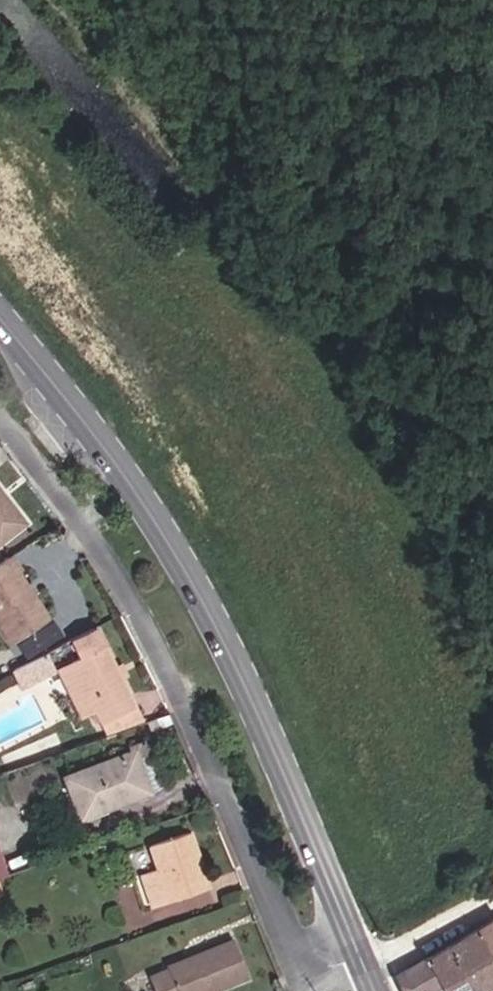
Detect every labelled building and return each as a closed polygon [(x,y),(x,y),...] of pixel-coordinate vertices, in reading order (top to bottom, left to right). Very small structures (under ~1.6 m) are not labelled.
[(19,526),(0,499),(0,539),(19,526)] [(12,643),(45,620),(4,561),(0,564),(0,623),(12,643)] [(55,646),(94,721),(125,704),(86,629),(55,646)] [(125,704),(94,721),(101,735),(134,721),(125,704)] [(164,784),(149,748),(137,753),(151,789),(164,784)] [(83,815),(151,789),(137,753),(135,749),(68,775),(83,815)] [(130,873),(140,905),(158,898),(160,890),(197,875),(182,834),(141,846),(149,867),(130,873)] [(492,975),(492,921),(472,934),(492,975)] [(395,982),(399,990),(492,990),(492,975),(472,934),(395,982)] [(141,976),(146,990),(192,990),(238,973),(226,941),(157,964),(159,968),(141,976)]
